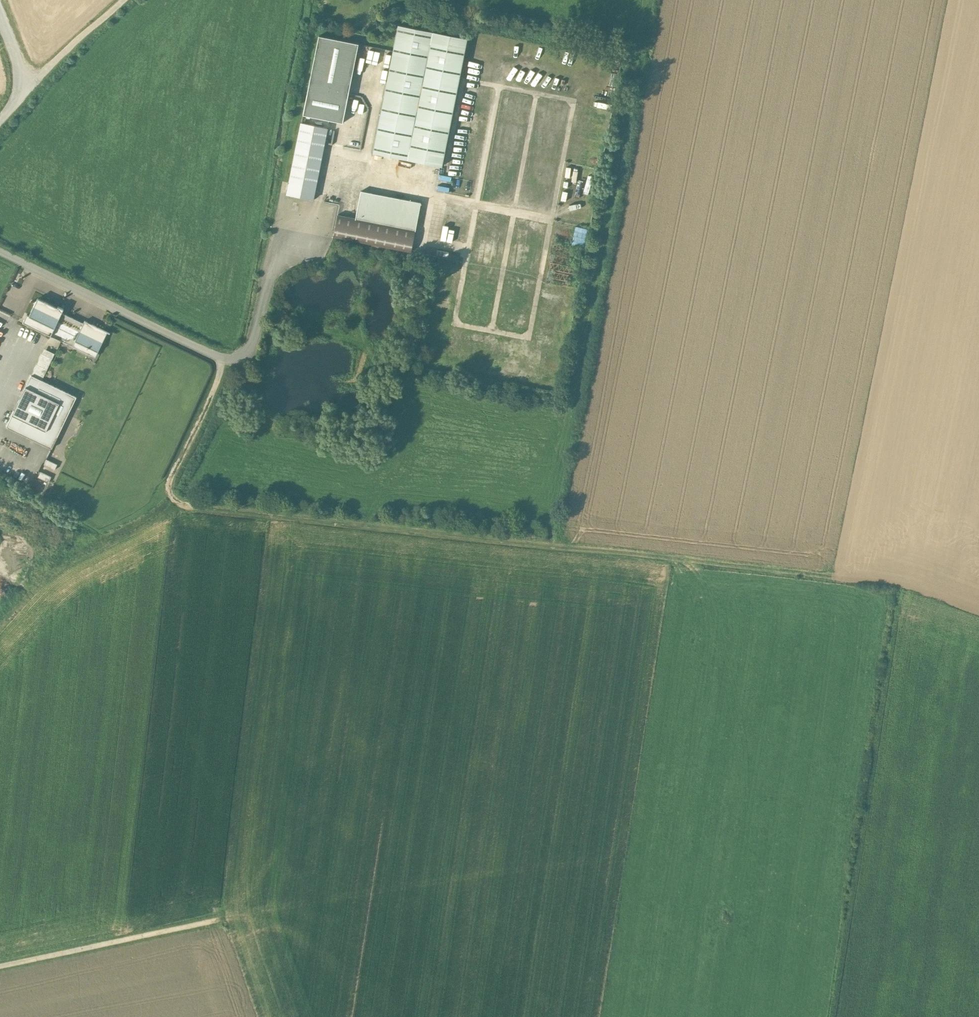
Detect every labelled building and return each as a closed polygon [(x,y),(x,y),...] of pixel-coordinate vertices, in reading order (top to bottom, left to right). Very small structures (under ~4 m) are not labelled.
[(467,38),(398,25),(392,57),(373,152),(441,166),(444,153),(463,56),(467,38)] [(358,44),(319,36),(315,58),(303,114),(343,122),(358,44)] [(327,128),(301,122),(287,194),(313,199),(327,128)] [(355,218),(415,229),(420,203),(361,191),(355,218)] [(427,210),(420,209),(416,229),(423,230),(427,210)] [(355,218),(337,214),(333,236),(411,251),(415,229),(355,218)] [(583,246),(586,227),(575,225),(572,245),(583,246)] [(57,307),(38,298),(29,315),(27,314),(23,322),(51,335),(62,313),(64,309),(58,306),(57,307)] [(540,304),(538,309),(556,314),(557,309),(540,304)] [(73,318),(62,313),(51,335),(62,341),(73,318)] [(83,323),(73,318),(62,341),(72,346),(83,323)] [(110,333),(85,320),(83,323),(72,346),(90,355),(91,354),(93,349),(97,351),(97,352),(98,352),(107,332),(110,333)] [(539,326),(537,339),(551,342),(554,329),(539,326)] [(44,348),(41,353),(52,359),(55,353),(44,348)] [(52,359),(41,353),(39,359),(50,364),(52,359)] [(50,364),(39,359),(36,364),(47,369),(50,364)] [(47,369),(36,364),(34,369),(45,375),(47,369)] [(45,375),(34,369),(31,375),(42,380),(45,375)] [(31,375),(7,426),(52,448),(77,397),(42,380),(31,375)] [(57,464),(47,459),(44,464),(55,469),(57,464)] [(51,477),(41,471),(38,477),(49,482),(51,477)]
